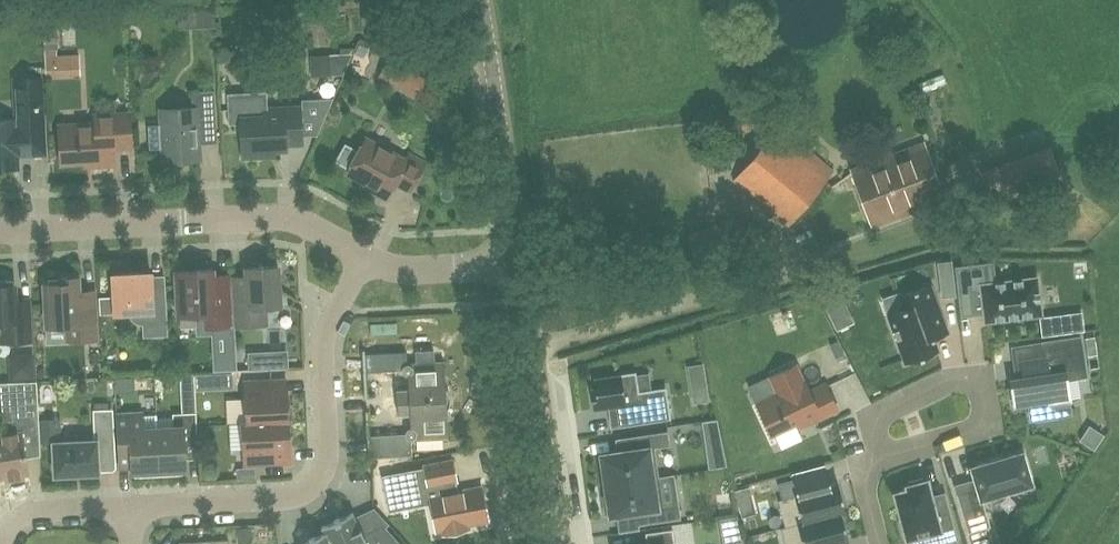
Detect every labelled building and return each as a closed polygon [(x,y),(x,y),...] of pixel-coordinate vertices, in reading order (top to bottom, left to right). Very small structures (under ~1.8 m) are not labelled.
[(353,53),(310,57),(311,77),(344,74),(353,53)] [(46,77),(82,76),(81,55),(45,56),(46,77)] [(391,62),(383,82),(424,97),(432,77),(391,62)] [(15,119),(0,120),(0,169),(18,168),(18,155),(45,154),(41,77),(12,78),(15,119)] [(164,161),(200,159),(199,141),(203,137),(217,137),(214,90),(192,92),(192,108),(161,109),(162,125),(148,125),(150,151),(163,150),(164,161)] [(264,94),(228,96),(229,121),(241,121),(243,157),(274,156),(274,150),(286,150),(285,144),(302,143),(301,138),(300,108),(284,109),(265,110),(264,94)] [(113,148),(131,147),(129,114),(96,116),(96,127),(82,128),(81,125),(60,126),(62,162),(94,160),(94,165),(114,164),(113,148)] [(779,125),(734,179),(789,225),(834,171),(779,125)] [(346,142),(335,162),(349,169),(347,173),(379,190),(378,193),(386,198),(395,183),(410,191),(425,163),(408,155),(405,160),(388,151),(385,146),(377,141),(371,142),(366,139),(360,150),(346,142)] [(852,171),(871,224),(943,197),(924,145),(852,171)] [(247,268),(247,275),(232,276),(234,326),(266,324),(265,306),(280,306),(278,266),(264,267),(261,263),(253,263),(250,268),(247,268)] [(992,264),(958,269),(961,292),(962,292),(962,290),(976,289),(978,304),(984,304),(985,312),(986,320),(985,320),(986,322),(988,321),(987,321),(1040,314),(1040,315),(1042,315),(1041,313),(1037,280),(1037,279),(1037,278),(1035,278),(994,283),(992,264)] [(197,275),(177,277),(179,315),(197,314),(198,334),(213,333),(230,332),(230,326),(228,292),(214,293),(213,275),(212,270),(196,271),(197,275)] [(113,275),(114,297),(100,298),(100,314),(129,313),(129,318),(135,322),(138,324),(142,324),(143,337),(168,336),(165,286),(151,287),(144,282),(144,273),(113,275)] [(64,341),(97,339),(94,290),(79,290),(78,277),(61,277),(62,283),(45,284),(47,326),(63,325),(64,341)] [(941,281),(943,298),(957,297),(955,279),(941,281)] [(0,280),(0,332),(2,332),(2,342),(30,341),(28,301),(15,302),(14,280),(0,280)] [(906,309),(889,315),(907,363),(938,351),(933,339),(948,333),(930,285),(901,296),(906,309)] [(1082,336),(1042,342),(1044,358),(1022,361),(1024,377),(1011,379),(1014,403),(1028,401),(1030,419),(1052,416),(1051,402),(1069,399),(1067,379),(1087,376),(1082,336)] [(235,350),(214,351),(215,368),(236,367),(235,350)] [(406,351),(371,353),(372,371),(402,370),(402,371),(402,372),(403,373),(404,374),(405,374),(406,375),(408,375),(408,389),(396,390),(397,402),(430,400),(431,410),(446,410),(448,407),(449,405),(450,402),(450,399),(450,396),(449,393),(447,391),(445,388),(444,367),(435,367),(435,362),(434,350),(416,351),(416,363),(417,368),(413,369),(413,367),(412,365),(410,364),(409,364),(408,364),(407,363),(406,351)] [(779,394),(758,404),(772,434),(798,422),(800,426),(837,409),(826,385),(810,392),(805,382),(804,382),(796,366),(771,377),(779,394)] [(596,389),(592,390),(595,410),(609,408),(613,407),(616,428),(671,419),(666,389),(652,391),(639,393),(636,375),(636,373),(594,379),(596,389)] [(242,424),(289,421),(287,380),(244,382),(247,422),(242,422),(242,424)] [(2,420),(4,435),(0,436),(0,476),(0,478),(6,477),(6,480),(23,477),(23,474),(28,473),(26,458),(24,451),(21,432),(39,429),(38,399),(37,382),(0,384),(0,391),(11,390),(13,405),(6,407),(8,419),(2,420)] [(705,383),(692,385),(695,402),(708,400),(705,383)] [(405,433),(375,435),(376,457),(412,455),(411,439),(411,438),(412,438),(413,438),(414,437),(415,437),(415,436),(416,435),(416,434),(416,433),(421,433),(421,438),(439,437),(438,432),(447,431),(446,410),(431,410),(430,400),(397,402),(397,414),(410,413),(410,427),(409,427),(409,428),(408,428),(407,429),(406,429),(406,430),(405,431),(405,432),(405,433)] [(62,441),(53,442),(54,475),(99,473),(99,468),(98,460),(114,459),(111,410),(109,410),(95,411),(94,411),(96,439),(62,441)] [(157,428),(159,470),(159,475),(182,474),(182,469),(186,469),(184,437),(198,437),(196,412),(172,413),(173,427),(157,428)] [(159,470),(157,428),(156,414),(116,416),(119,470),(132,469),(132,471),(136,471),(136,476),(159,475),(159,470)] [(245,465),(291,462),(289,421),(242,424),(245,465)] [(601,454),(606,485),(675,475),(675,474),(659,477),(655,448),(670,446),(668,431),(618,439),(620,452),(601,454)] [(978,487),(957,494),(968,533),(991,527),(983,499),(1032,484),(1023,452),(1003,458),(992,462),(972,467),(975,479),(978,487)] [(425,466),(382,474),(385,492),(404,489),(405,496),(429,491),(431,501),(437,529),(443,528),(444,532),(467,527),(466,523),(488,519),(481,485),(458,490),(452,459),(425,464),(425,466)] [(675,476),(675,475),(606,485),(607,496),(604,497),(606,514),(610,514),(610,516),(617,515),(637,512),(639,525),(681,519),(679,504),(664,506),(659,478),(675,476)] [(794,524),(794,525),(846,511),(838,483),(830,485),(811,490),(807,475),(778,483),(782,500),(791,497),(798,523),(794,524)] [(908,538),(932,532),(935,543),(940,543),(957,540),(949,509),(936,513),(931,496),(927,481),(925,482),(924,478),(909,482),(910,485),(907,486),(908,490),(895,493),(902,520),(899,521),(903,535),(906,535),(907,539),(908,538)] [(736,492),(738,499),(751,496),(749,488),(736,492)] [(846,511),(794,525),(799,543),(834,543),(849,540),(842,513),(846,512),(846,511)] [(356,517),(354,513),(324,527),(326,533),(332,543),(400,543),(383,525),(363,534),(356,517)] [(674,542),(672,529),(645,533),(647,543),(674,543),(674,542)] [(326,533),(301,543),(332,543),(326,533)]
